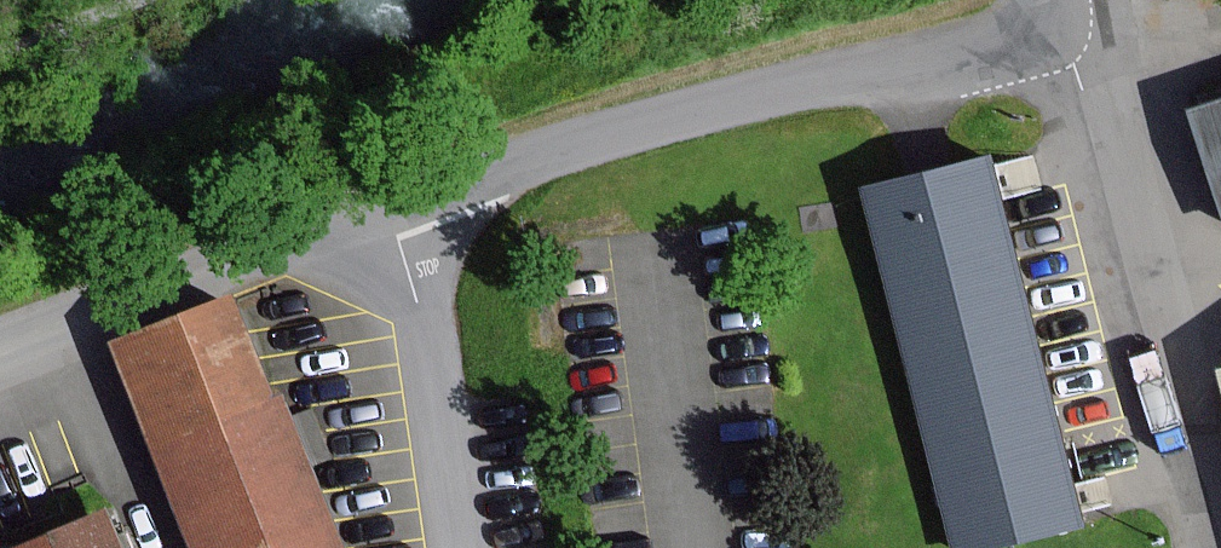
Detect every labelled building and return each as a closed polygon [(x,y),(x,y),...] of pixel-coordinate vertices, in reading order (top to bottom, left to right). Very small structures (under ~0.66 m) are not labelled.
[(1198,109),(1220,181),(1220,102),(1198,109)] [(1075,518),(987,161),(955,169),(900,182),(867,190),(955,547),(1075,518)] [(207,547),(339,547),(242,295),(127,339),(207,547)] [(109,514),(24,547),(123,547),(109,514)]
